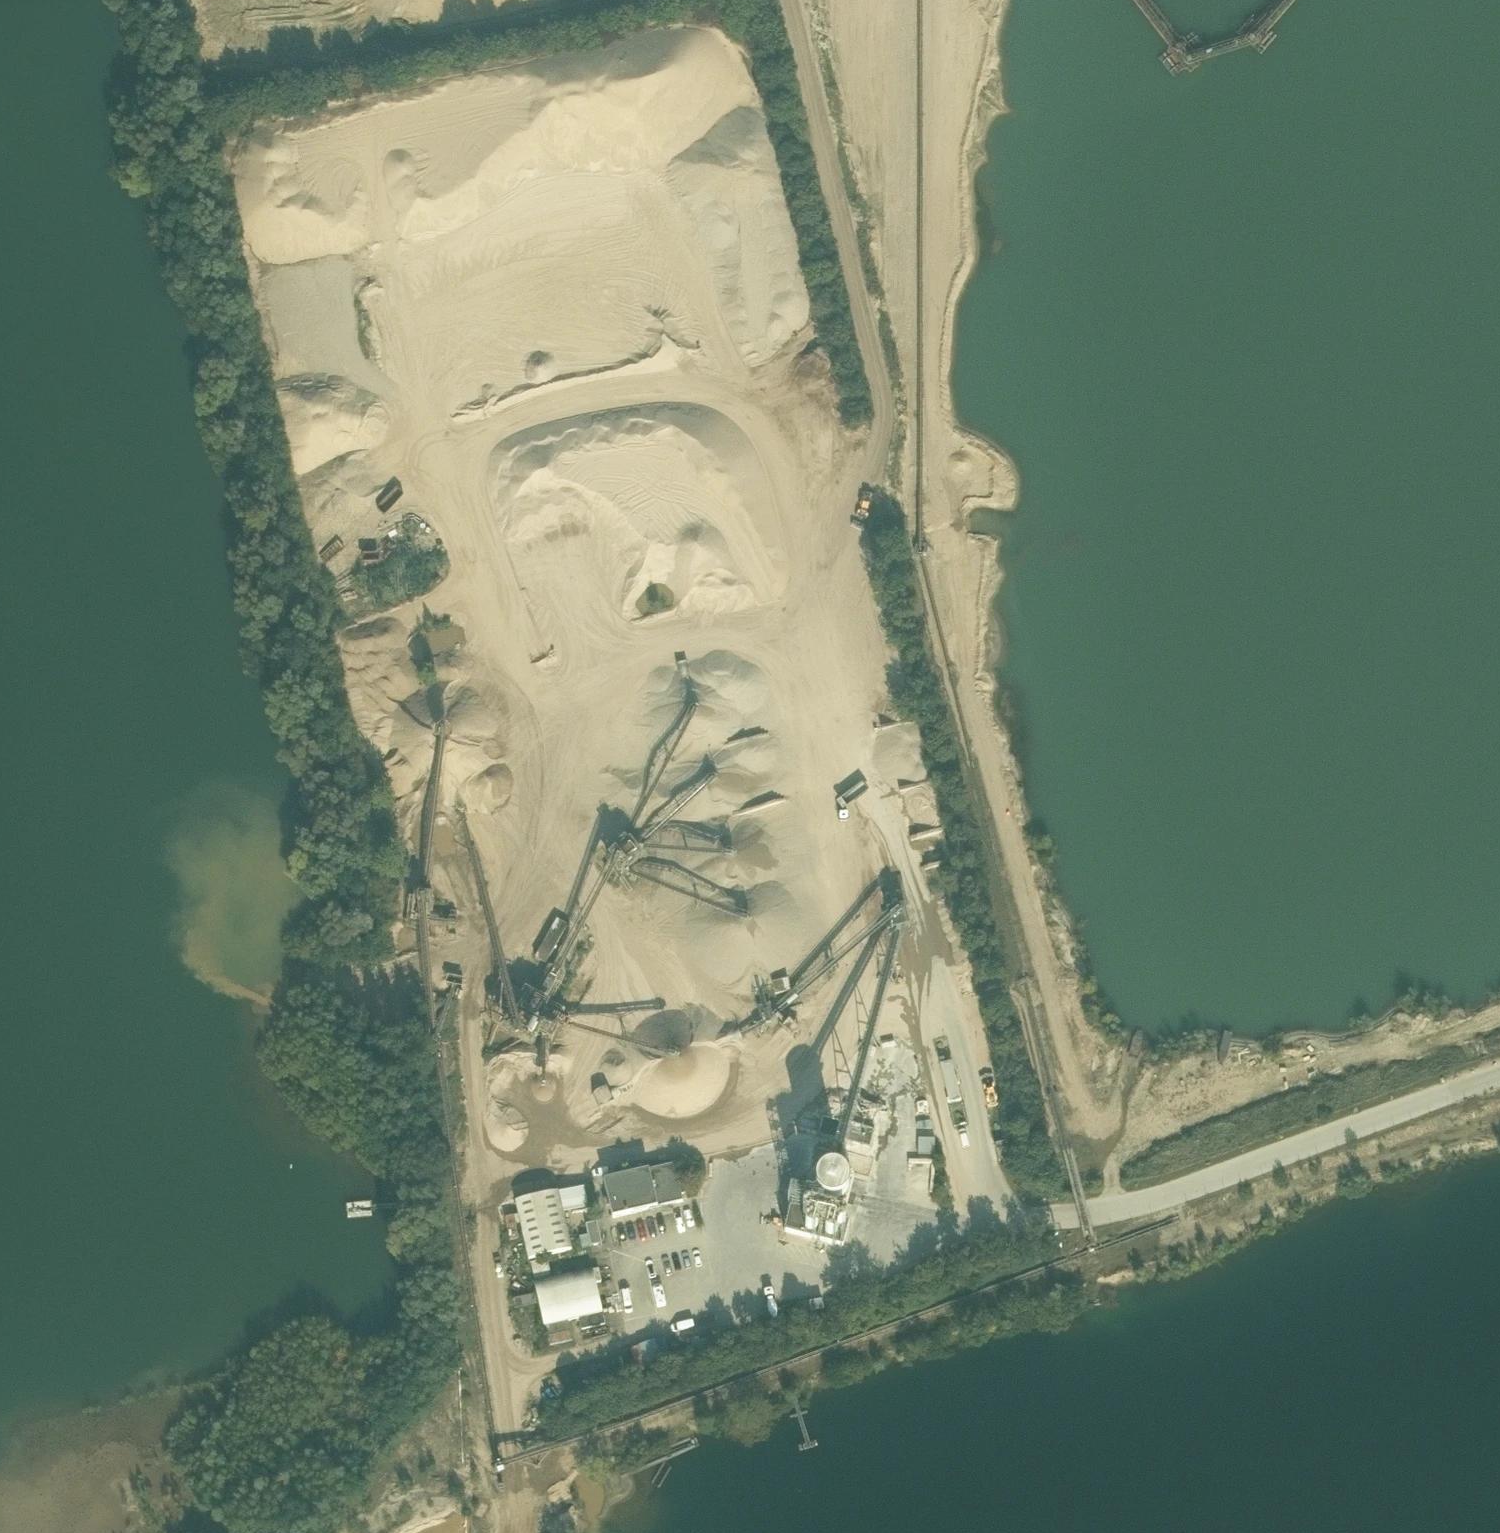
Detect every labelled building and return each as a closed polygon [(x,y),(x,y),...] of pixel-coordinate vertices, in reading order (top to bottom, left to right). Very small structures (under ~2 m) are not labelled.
[(535,957),(546,963),(568,925),(557,919),(535,957)] [(772,982),(775,994),(791,990),(788,979),(772,982)] [(940,1064),(949,1103),(961,1100),(952,1061),(940,1064)] [(995,1144),(999,1160),(1011,1158),(1007,1141),(995,1144)] [(935,1145),(918,1145),(917,1162),(935,1163),(935,1145)] [(674,1164),(649,1170),(604,1180),(613,1218),(658,1207),(683,1201),(674,1164)] [(811,1206),(845,1215),(854,1180),(819,1171),(811,1206)] [(589,1184),(559,1191),(564,1214),(594,1207),(589,1184)] [(516,1201),(529,1260),(572,1250),(564,1214),(559,1191),(516,1201)] [(785,1231),(843,1246),(849,1223),(791,1208),(785,1231)] [(586,1224),(591,1247),(602,1244),(597,1221),(586,1224)] [(530,1264),(534,1283),(553,1279),(548,1260),(530,1264)] [(539,1303),(544,1326),(568,1321),(579,1318),(603,1313),(593,1270),(553,1279),(534,1283),(537,1294),(539,1303)] [(539,1303),(537,1294),(514,1299),(516,1308),(539,1303)] [(822,1300),(798,1303),(799,1313),(824,1310),(822,1300)] [(603,1313),(579,1318),(582,1330),(606,1325),(603,1313)] [(568,1321),(544,1326),(549,1347),(573,1341),(568,1321)] [(664,1337),(629,1349),(637,1372),(672,1360),(664,1337)]
